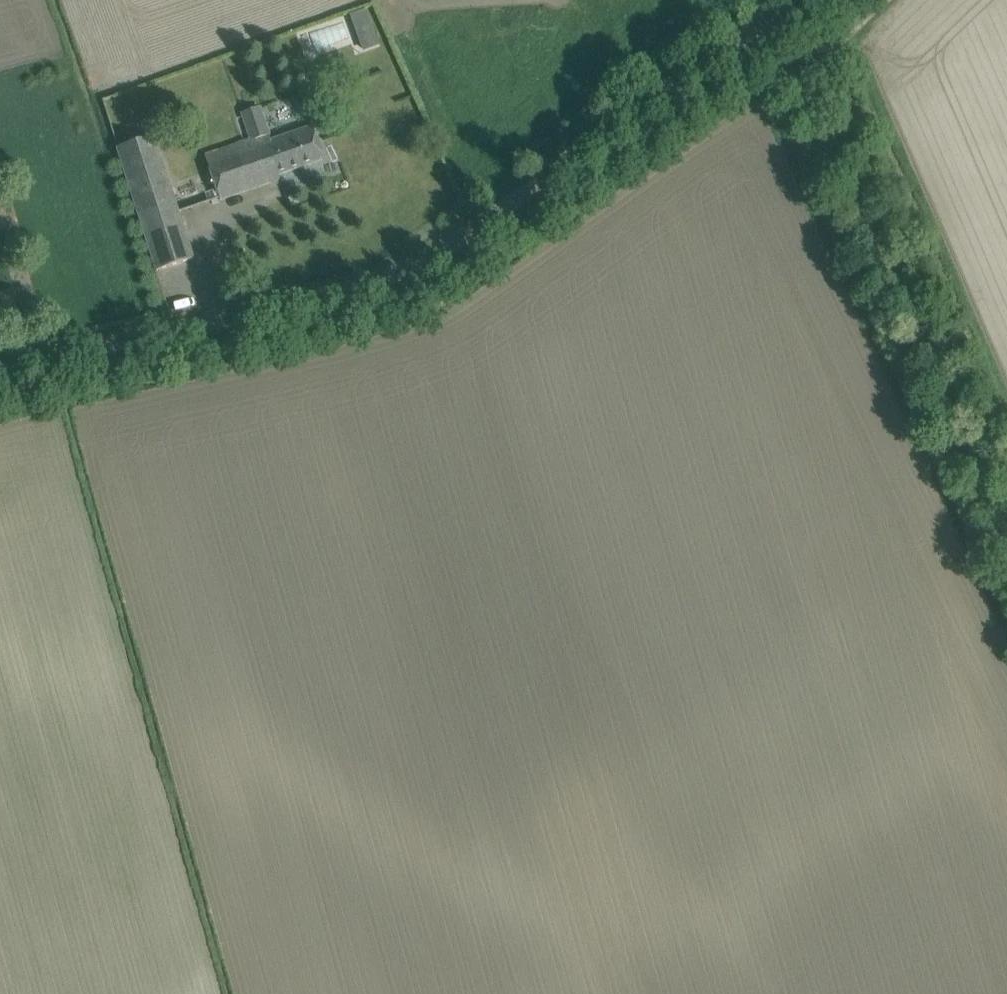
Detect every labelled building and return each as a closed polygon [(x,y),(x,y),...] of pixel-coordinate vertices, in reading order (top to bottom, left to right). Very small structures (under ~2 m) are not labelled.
[(375,32),(358,37),(363,51),(379,45),(375,32)] [(279,174),(324,159),(313,125),(271,139),(260,107),(243,112),(252,139),(205,154),(221,199),(280,179),(279,174)] [(194,258),(154,135),(117,147),(157,270),(194,258)]
